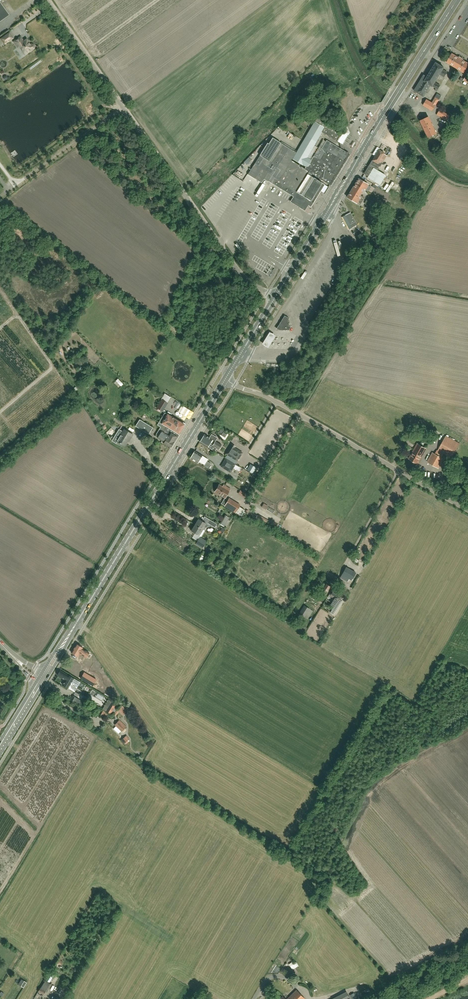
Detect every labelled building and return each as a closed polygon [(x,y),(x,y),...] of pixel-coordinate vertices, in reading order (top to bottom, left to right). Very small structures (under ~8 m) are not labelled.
[(8,15),(0,3),(0,20),(8,15)] [(10,33),(1,39),(5,44),(13,38),(10,33)] [(29,43),(27,39),(24,41),(21,37),(14,41),(18,47),(20,46),(26,54),(33,49),(34,49),(34,48),(34,47),(34,46),(34,45),(33,45),(33,44),(32,44),(31,44),(31,45),(30,45),(29,44),(29,43)] [(447,62),(456,68),(462,59),(452,54),(447,62)] [(462,59),(456,68),(466,74),(467,69),(467,63),(462,59)] [(424,75),(415,91),(424,96),(431,85),(436,88),(435,90),(437,91),(440,86),(435,82),(440,74),(445,77),(448,72),(443,69),(444,67),(436,62),(427,77),(424,75)] [(423,104),(433,110),(441,96),(437,93),(431,103),(426,99),(423,104)] [(439,109),(436,114),(448,121),(450,116),(439,109)] [(438,134),(430,117),(422,120),(430,138),(438,134)] [(340,143),(340,142),(337,141),(340,137),(341,137),(325,127),(325,128),(314,122),(293,159),(306,167),(305,169),(309,171),(309,172),(330,185),(332,182),(349,154),(326,140),(323,146),(320,145),(311,160),(307,158),(322,132),(340,143)] [(354,137),(349,135),(351,131),(346,128),(339,142),(349,147),(354,137)] [(291,160),(294,156),(296,152),(281,143),(269,161),(260,155),(248,175),(261,183),(264,179),(268,182),(268,181),(294,197),(291,202),(299,207),(306,211),(309,206),(311,207),(315,202),(313,201),(297,191),(307,174),(309,172),(309,171),(305,169),(291,160)] [(369,166),(368,166),(364,174),(368,176),(367,177),(380,185),(387,174),(378,169),(381,165),(386,156),(384,154),(384,153),(378,149),(370,163),(370,164),(369,166)] [(324,183),(307,174),(297,191),(313,201),(318,194),(321,187),(324,183)] [(368,185),(364,182),(358,179),(355,184),(368,191),(370,187),(368,185)] [(389,193),(395,183),(393,181),(386,191),(389,193)] [(368,192),(368,191),(355,184),(347,197),(357,203),(360,205),(364,197),(360,195),(364,189),(368,192)] [(350,213),(345,215),(350,225),(352,223),(354,226),(357,225),(355,222),(350,213)] [(291,327),(288,325),(290,322),(288,321),(289,318),(284,316),(276,329),(279,330),(289,330),(291,327)] [(271,331),(264,343),(270,347),(278,335),(271,331)] [(168,403),(161,399),(156,408),(163,412),(168,403)] [(184,424),(168,414),(165,412),(159,421),(178,433),(179,433),(184,424)] [(148,434),(149,434),(153,427),(139,419),(135,426),(143,430),(146,433),(148,434)] [(178,434),(178,433),(159,421),(157,425),(161,427),(155,436),(162,441),(161,442),(171,448),(179,435),(178,434)] [(129,442),(134,434),(123,428),(116,441),(125,446),(128,441),(129,442)] [(212,439),(204,434),(199,442),(208,447),(209,444),(216,448),(219,449),(222,445),(215,441),(215,442),(212,440),(212,439)] [(446,435),(438,450),(452,458),(460,443),(446,435)] [(231,444),(225,454),(238,461),(243,452),(235,447),(236,446),(231,444)] [(417,463),(426,448),(418,444),(409,459),(417,463)] [(194,451),(190,458),(197,463),(199,461),(204,465),(206,461),(208,459),(194,451)] [(439,468),(444,459),(433,452),(428,461),(439,468)] [(225,457),(220,466),(230,472),(235,464),(225,457)] [(251,463),(247,470),(254,473),(258,467),(251,463)] [(455,471),(446,466),(443,471),(452,476),(455,471)] [(242,469),(240,476),(249,479),(251,472),(242,469)] [(215,491),(225,498),(230,489),(224,486),(223,487),(219,485),(215,491)] [(239,494),(246,498),(248,495),(241,490),(239,494)] [(228,499),(225,498),(221,504),(224,506),(235,513),(240,505),(229,498),(228,499)] [(228,515),(221,523),(225,527),(232,518),(228,515)] [(258,516),(257,518),(266,524),(266,523),(267,521),(258,516)] [(195,524),(202,529),(203,527),(204,527),(207,527),(208,525),(198,519),(197,520),(196,521),(196,522),(195,524)] [(202,529),(195,524),(191,530),(198,535),(201,537),(205,531),(202,529)] [(200,537),(197,541),(195,544),(202,549),(207,541),(200,537)] [(340,577),(344,579),(345,579),(347,576),(352,579),(356,572),(346,567),(340,577)] [(326,583),(322,590),(324,591),(321,595),(324,597),(326,593),(330,586),(326,583)] [(343,594),(335,589),(331,595),(335,597),(331,604),(334,606),(331,611),(334,613),(340,603),(337,601),(343,594)] [(307,619),(313,611),(304,605),(299,613),(307,619)] [(89,653),(82,648),(83,648),(76,644),(71,652),(77,656),(79,654),(86,658),(89,653)] [(81,667),(89,671),(91,667),(84,662),(81,667)] [(74,678),(73,679),(69,676),(68,676),(60,671),(57,675),(65,680),(62,685),(68,688),(71,683),(77,686),(79,681),(74,678)] [(84,672),(81,678),(92,686),(96,680),(84,672)] [(115,706),(110,703),(107,709),(112,712),(115,706)] [(124,715),(128,711),(123,705),(119,710),(124,715)] [(127,726),(120,720),(116,725),(124,732),(127,729),(126,728),(127,726)] [(125,737),(121,741),(123,744),(127,740),(128,740),(129,739),(126,735),(125,737)] [(46,980),(42,986),(41,986),(38,992),(43,995),(46,990),(47,991),(51,985),(48,983),(49,982),(46,980)] [(305,998),(296,990),(287,998),(304,998),(305,998)]
